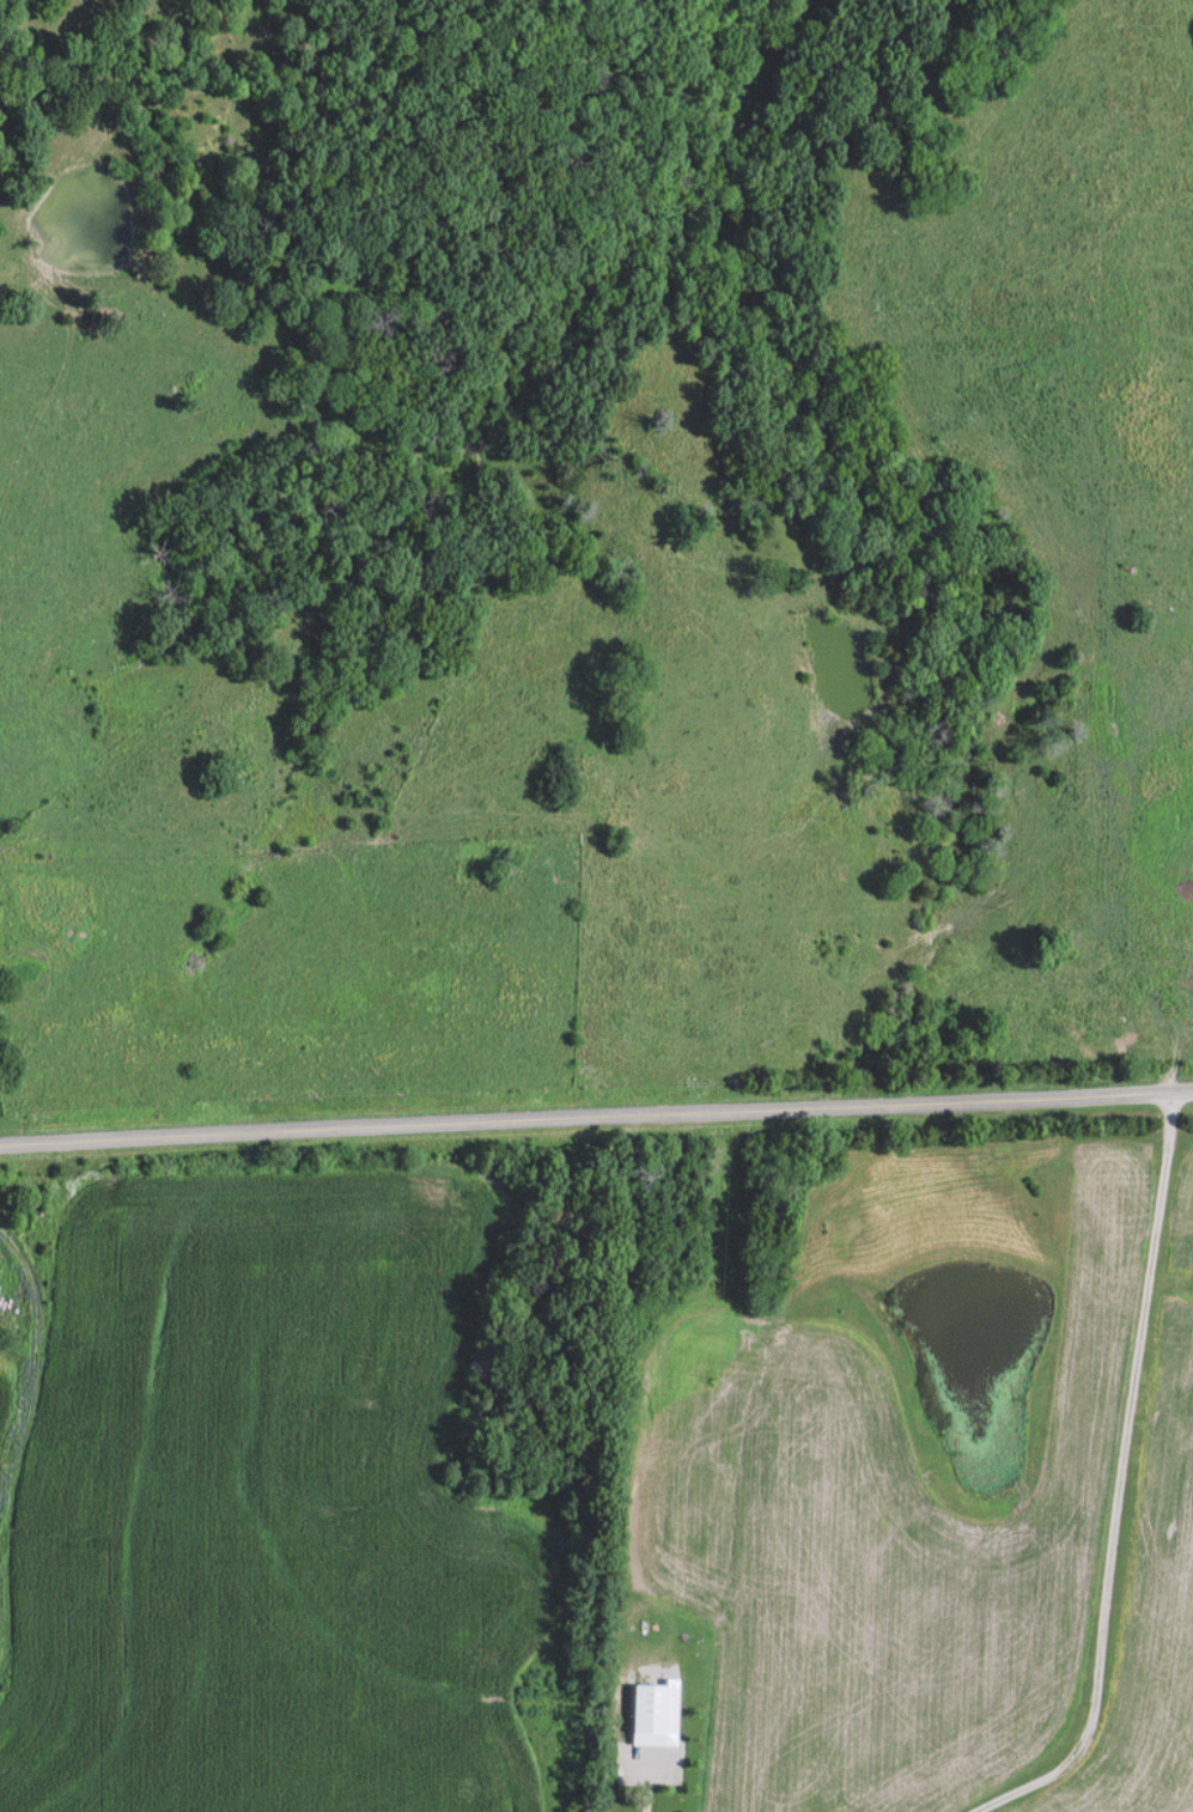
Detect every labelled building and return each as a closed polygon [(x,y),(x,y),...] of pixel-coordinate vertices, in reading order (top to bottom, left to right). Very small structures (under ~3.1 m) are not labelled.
[(673,1686),(627,1686),(628,1747),(661,1746),(661,1735),(673,1735),(673,1686)]
